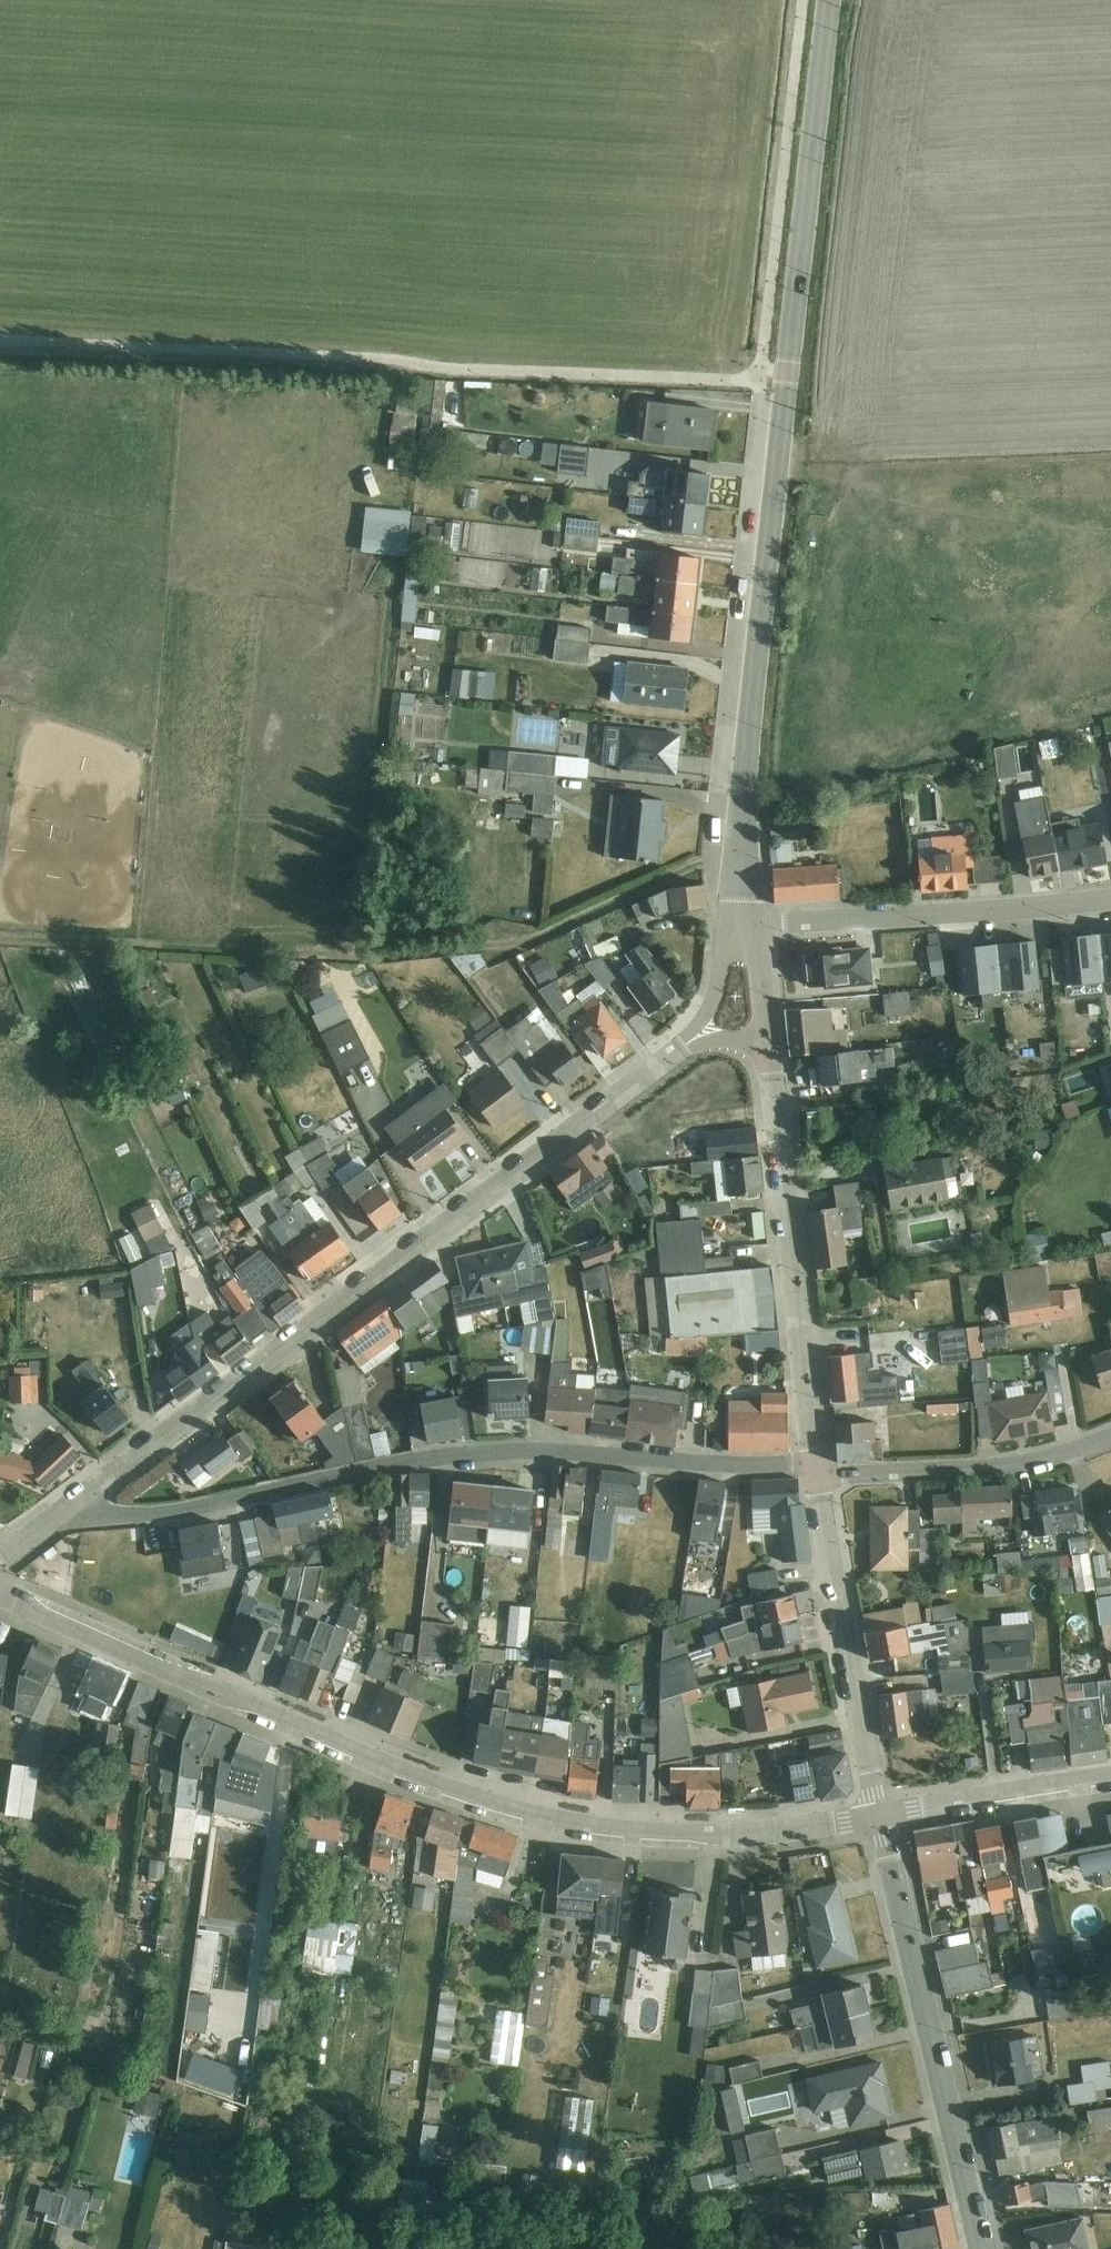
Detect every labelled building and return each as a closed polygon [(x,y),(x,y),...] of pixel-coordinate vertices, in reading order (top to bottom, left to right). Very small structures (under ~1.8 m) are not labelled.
[(428,380),(421,427),(439,429),(443,393),(473,394),(473,397),(490,397),(490,385),(452,383),(452,381),(444,381),(444,380),(428,380)] [(387,472),(410,475),(418,416),(416,415),(418,397),(397,395),(394,425),(391,425),(387,472)] [(648,404),(644,442),(691,447),(692,442),(712,444),(715,413),(716,413),(716,411),(648,404)] [(439,429),(421,427),(417,469),(436,472),(439,446),(433,445),(433,441),(485,447),(487,435),(439,429)] [(586,476),(589,447),(561,444),(557,473),(586,476)] [(628,494),(705,503),(708,474),(648,468),(640,474),(640,482),(629,481),(628,494)] [(464,488),(463,508),(477,509),(479,489),(464,488)] [(702,534),(705,503),(628,494),(626,513),(662,517),(659,534),(683,537),(684,532),(702,534)] [(407,552),(410,515),(411,512),(366,508),(362,552),(407,556),(407,552)] [(407,552),(423,553),(427,517),(410,515),(407,552)] [(599,537),(601,522),(566,518),(566,520),(552,518),(551,532),(554,532),(599,537)] [(460,524),(447,523),(444,549),(457,551),(460,524)] [(441,528),(431,526),(430,536),(429,535),(427,549),(441,550),(443,537),(441,536),(441,528)] [(597,552),(599,537),(554,532),(553,547),(597,552)] [(620,576),(696,585),(699,558),(627,551),(626,559),(614,557),(612,576),(619,576),(620,576)] [(407,556),(405,582),(420,584),(423,553),(407,552),(407,556)] [(548,570),(534,568),(532,589),(546,591),(548,570)] [(618,593),(619,576),(612,576),(602,575),(600,590),(618,593)] [(693,616),(696,585),(620,576),(619,576),(618,593),(654,597),(653,611),(693,616)] [(402,622),(416,624),(420,584),(405,582),(402,622)] [(693,616),(653,611),(608,606),(606,621),(619,623),(618,634),(690,643),(693,616)] [(558,625),(557,640),(589,644),(591,629),(558,625)] [(450,632),(416,627),(414,636),(449,641),(450,632)] [(557,640),(555,640),(553,660),(588,665),(590,644),(589,644),(557,640)] [(614,662),(611,700),(683,709),(687,669),(614,662)] [(453,669),(450,697),(469,699),(470,696),(493,698),(495,678),(485,677),(486,672),(453,669)] [(399,713),(413,715),(415,696),(401,695),(399,713)] [(680,735),(606,728),(603,766),(614,767),(613,768),(676,775),(680,735)] [(1062,755),(1059,739),(1040,743),(1044,760),(1062,755)] [(1017,777),(1013,745),(994,750),(999,779),(1017,777)] [(489,769),(556,776),(558,756),(491,750),(489,769)] [(552,814),(556,776),(489,769),(482,768),(482,770),(467,769),(465,788),(479,789),(478,793),(506,796),(506,792),(534,794),(533,813),(552,814)] [(1060,872),(1050,824),(1043,786),(1019,791),(1021,801),(1014,803),(1030,878),(1060,872)] [(611,795),(605,856),(658,862),(660,842),(665,842),(667,822),(662,821),(664,801),(611,795)] [(526,806),(507,803),(505,816),(525,818),(526,806)] [(554,820),(533,819),(532,836),(552,838),(554,820)] [(1050,824),(1060,872),(1107,862),(1100,823),(1080,827),(1078,819),(1050,824)] [(932,838),(932,839),(918,840),(920,875),(918,876),(918,880),(919,880),(920,892),(967,888),(967,886),(1002,883),(1000,856),(972,858),(970,834),(932,838)] [(771,845),(772,862),(792,861),(791,844),(771,845)] [(775,905),(839,900),(836,866),(772,870),(775,905)] [(670,910),(707,908),(704,885),(668,889),(633,906),(641,925),(670,910)] [(579,927),(583,938),(595,961),(599,959),(621,948),(616,936),(599,944),(595,935),(605,931),(599,919),(579,927)] [(1104,981),(1110,981),(1110,929),(1099,930),(1101,952),(1104,981)] [(1066,985),(1104,981),(1101,952),(1099,930),(1076,932),(1076,937),(1061,938),(1066,985)] [(933,976),(936,975),(939,986),(947,984),(937,933),(928,935),(931,948),(929,948),(933,976)] [(577,969),(585,964),(595,961),(583,938),(574,941),(577,947),(568,951),(577,969)] [(996,941),(1002,991),(1040,988),(1035,941),(1020,942),(1020,938),(996,941)] [(964,995),(1002,991),(996,941),(973,943),(974,947),(959,948),(964,995)] [(626,956),(631,962),(620,970),(631,984),(629,985),(650,1014),(675,995),(666,983),(668,981),(642,945),(626,956)] [(1059,945),(1050,946),(1052,968),(1061,967),(1059,945)] [(873,986),(869,950),(839,952),(839,950),(821,952),(822,957),(806,958),(807,968),(804,968),(806,984),(809,984),(809,986),(823,985),(824,990),(873,986)] [(451,956),(467,979),(487,965),(480,954),(451,956)] [(526,967),(537,984),(554,973),(544,956),(526,967)] [(585,964),(597,981),(603,987),(614,979),(599,959),(595,961),(585,964)] [(258,968),(240,975),(247,994),(265,986),(258,968)] [(603,987),(597,981),(576,996),(571,989),(563,995),(554,982),(540,990),(568,1028),(577,1021),(604,1057),(627,1040),(596,997),(605,991),(603,987)] [(147,984),(138,989),(140,993),(137,995),(145,1012),(158,1005),(147,984)] [(909,993),(885,995),(887,1017),(912,1013),(911,1011),(921,1010),(919,998),(910,1000),(909,993)] [(342,1002),(313,1016),(341,1073),(370,1059),(342,1002)] [(493,1019),(481,1005),(466,1016),(477,1031),(493,1019)] [(379,1012),(389,1028),(398,1022),(388,1006),(379,1012)] [(831,1009),(786,1009),(791,1056),(848,1050),(846,1028),(833,1030),(831,1009)] [(506,1032),(519,1050),(546,1087),(558,1079),(564,1087),(585,1071),(545,1018),(534,1027),(527,1017),(506,1032)] [(506,1032),(496,1019),(475,1035),(498,1066),(519,1050),(506,1032)] [(974,1038),(961,1040),(965,1059),(977,1056),(974,1038)] [(1055,1057),(1054,1042),(1040,1044),(1041,1059),(1055,1057)] [(821,1084),(862,1081),(861,1071),(894,1066),(893,1049),(893,1047),(855,1051),(818,1055),(819,1066),(817,1066),(818,1082),(821,1082),(821,1084)] [(927,1056),(897,1067),(902,1081),(947,1066),(943,1053),(928,1058),(927,1056)] [(500,1069),(469,1094),(494,1127),(526,1103),(500,1069)] [(173,1106),(186,1100),(174,1076),(161,1083),(173,1106)] [(902,1084),(857,1091),(858,1107),(905,1098),(902,1084)] [(419,1172),(467,1136),(446,1108),(456,1101),(448,1089),(417,1112),(390,1133),(419,1172)] [(1075,1100),(1062,1104),(1067,1119),(1080,1114),(1075,1100)] [(706,1133),(708,1161),(759,1155),(756,1128),(706,1133)] [(1055,1147),(1052,1128),(1033,1131),(1036,1149),(1055,1147)] [(320,1138),(300,1149),(321,1181),(326,1187),(334,1181),(326,1171),(335,1165),(328,1154),(329,1153),(320,1138)] [(590,1144),(549,1174),(568,1199),(567,1200),(574,1209),(596,1194),(605,1205),(618,1195),(610,1184),(612,1182),(604,1171),(608,1168),(590,1144)] [(295,1172),(304,1185),(308,1191),(321,1181),(300,1149),(286,1157),(295,1172)] [(730,1196),(763,1192),(759,1155),(708,1161),(691,1163),(692,1175),(714,1172),(717,1201),(679,1204),(680,1219),(732,1214),(730,1196)] [(950,1155),(885,1168),(893,1207),(959,1194),(956,1177),(954,1177),(950,1155)] [(369,1167),(343,1186),(366,1217),(369,1215),(379,1230),(402,1214),(369,1167)] [(288,1196),(304,1185),(295,1172),(273,1186),(281,1200),(329,1265),(351,1250),(312,1197),(303,1204),(299,1199),(294,1204),(288,1196)] [(817,1268),(818,1278),(828,1277),(827,1266),(847,1264),(842,1230),(864,1226),(858,1181),(833,1185),(837,1208),(826,1210),(826,1208),(821,1209),(821,1211),(808,1212),(816,1268),(817,1268)] [(308,1281),(329,1265),(281,1200),(273,1186),(239,1206),(254,1229),(266,1221),(258,1208),(268,1201),(279,1219),(269,1227),(308,1281)] [(198,1201),(208,1225),(218,1221),(215,1215),(218,1214),(213,1201),(209,1203),(206,1197),(198,1201)] [(152,1255),(171,1246),(151,1205),(132,1214),(152,1255)] [(663,1277),(735,1270),(733,1256),(706,1259),(704,1241),(713,1240),(712,1231),(703,1232),(701,1219),(656,1225),(663,1277)] [(191,1235),(206,1259),(222,1249),(209,1226),(191,1235)] [(142,1256),(130,1231),(117,1238),(129,1263),(142,1256)] [(1029,1259),(1030,1258),(1031,1262),(1042,1260),(1041,1256),(1049,1254),(1045,1233),(1026,1236),(1029,1259)] [(620,1239),(579,1254),(585,1269),(626,1255),(620,1239)] [(533,1267),(527,1242),(493,1250),(505,1306),(520,1302),(524,1325),(556,1317),(546,1265),(533,1267)] [(303,1302),(260,1250),(235,1268),(261,1311),(266,1307),(281,1326),(306,1307),(303,1302)] [(472,1313),(505,1306),(493,1250),(458,1258),(464,1284),(452,1287),(459,1329),(460,1338),(475,1334),(472,1313)] [(159,1254),(131,1270),(138,1307),(157,1303),(154,1288),(167,1284),(159,1254)] [(250,1342),(268,1328),(224,1260),(216,1267),(219,1272),(215,1276),(223,1286),(220,1289),(239,1316),(233,1320),(250,1342)] [(434,1261),(384,1297),(398,1317),(408,1333),(443,1308),(433,1293),(448,1281),(434,1261)] [(1011,1326),(1066,1319),(1066,1316),(1083,1313),(1079,1287),(1049,1291),(1045,1265),(1003,1272),(1011,1326)] [(778,1328),(772,1268),(771,1266),(735,1270),(663,1277),(646,1278),(650,1338),(696,1338),(696,1336),(779,1330),(778,1328)] [(878,1277),(855,1280),(859,1311),(862,1310),(862,1316),(878,1314),(883,1313),(878,1277)] [(123,1294),(121,1281),(99,1284),(100,1297),(123,1294)] [(365,1373),(400,1348),(395,1341),(401,1337),(397,1319),(398,1317),(384,1297),(335,1333),(365,1373)] [(615,1308),(604,1310),(611,1348),(622,1346),(615,1308)] [(233,1320),(229,1316),(217,1326),(207,1312),(191,1323),(195,1338),(202,1349),(211,1342),(229,1366),(254,1347),(250,1342),(233,1320)] [(552,1355),(556,1317),(524,1325),(521,1350),(552,1355)] [(569,1318),(556,1317),(552,1355),(545,1423),(569,1425),(568,1432),(589,1434),(595,1388),(597,1375),(572,1372),(572,1362),(566,1362),(569,1318)] [(195,1338),(191,1323),(167,1335),(175,1353),(182,1362),(161,1376),(177,1398),(179,1401),(219,1372),(202,1349),(195,1338)] [(970,1359),(986,1356),(985,1348),(982,1349),(979,1326),(966,1328),(970,1359)] [(970,1359),(966,1328),(939,1333),(943,1365),(970,1362),(970,1359)] [(915,1331),(886,1334),(887,1346),(917,1343),(915,1331)] [(781,1349),(779,1332),(745,1336),(747,1351),(781,1349)] [(1110,1387),(1110,1350),(1091,1355),(1102,1390),(1110,1387)] [(128,1392),(98,1352),(73,1371),(90,1394),(79,1402),(93,1420),(95,1419),(107,1434),(109,1432),(111,1434),(131,1420),(116,1401),(128,1392)] [(450,1355),(453,1373),(466,1371),(463,1353),(450,1355)] [(873,1353),(828,1357),(833,1403),(834,1402),(835,1409),(900,1403),(899,1377),(882,1377),(882,1382),(869,1383),(867,1367),(875,1367),(873,1353)] [(1053,1353),(1037,1353),(1037,1369),(1054,1369),(1053,1353)] [(429,1370),(428,1358),(405,1362),(406,1374),(429,1370)] [(975,1383),(988,1381),(986,1359),(972,1361),(975,1383)] [(10,1377),(10,1402),(38,1402),(38,1379),(44,1379),(44,1361),(30,1361),(30,1367),(15,1368),(15,1376),(10,1377)] [(517,1365),(487,1367),(488,1418),(494,1418),(493,1417),(525,1415),(525,1416),(530,1416),(527,1377),(518,1378),(517,1365)] [(343,1407),(343,1406),(323,1421),(294,1379),(282,1388),(283,1390),(271,1399),(280,1411),(270,1418),(287,1440),(296,1432),(303,1442),(316,1432),(334,1456),(321,1464),(322,1469),(356,1462),(343,1407)] [(686,1429),(691,1393),(629,1384),(629,1392),(624,1439),(675,1446),(678,1428),(686,1429)] [(1007,1398),(989,1402),(994,1428),(996,1440),(1051,1429),(1043,1392),(1024,1395),(1023,1385),(1005,1388),(1007,1398)] [(624,1439),(629,1392),(595,1388),(589,1434),(624,1439)] [(729,1451),(788,1451),(788,1394),(762,1394),(762,1401),(729,1401),(729,1451)] [(458,1437),(462,1436),(455,1397),(421,1403),(428,1443),(440,1441),(439,1439),(458,1436),(458,1437)] [(376,1401),(366,1403),(377,1455),(411,1449),(406,1427),(395,1429),(394,1426),(383,1429),(376,1401)] [(343,1407),(356,1462),(376,1457),(364,1404),(363,1404),(363,1402),(343,1407)] [(967,1404),(927,1405),(927,1414),(929,1414),(929,1416),(932,1416),(932,1414),(936,1413),(936,1417),(941,1417),(941,1413),(943,1413),(943,1417),(948,1416),(948,1413),(951,1413),(951,1415),(956,1415),(956,1413),(958,1412),(958,1409),(967,1409),(967,1404)] [(858,1462),(883,1461),(882,1440),(875,1441),(874,1422),(836,1424),(835,1424),(836,1442),(838,1463),(858,1462)] [(272,1479),(238,1433),(227,1441),(222,1434),(181,1465),(199,1489),(238,1459),(256,1483),(272,1479)] [(23,1459),(23,1457),(0,1451),(0,1476),(17,1480),(18,1479),(33,1482),(36,1479),(46,1489),(82,1455),(63,1434),(33,1462),(23,1459)] [(174,1453),(117,1495),(117,1502),(180,1500),(163,1477),(181,1465),(174,1453)] [(552,1477),(548,1518),(545,1546),(559,1547),(562,1519),(562,1514),(582,1516),(587,1468),(567,1466),(567,1467),(554,1465),(552,1477)] [(602,1470),(599,1492),(597,1492),(595,1510),(615,1512),(616,1505),(635,1508),(635,1507),(638,1507),(641,1476),(642,1475),(602,1470)] [(410,1474),(396,1474),(396,1542),(411,1542),(411,1524),(427,1524),(428,1507),(430,1507),(430,1474),(410,1474)] [(811,1559),(804,1505),(800,1506),(798,1479),(752,1481),(754,1534),(780,1533),(782,1562),(811,1559)] [(487,1543),(493,1486),(454,1482),(448,1538),(487,1543)] [(529,1531),(534,1491),(493,1486),(487,1543),(486,1553),(505,1555),(507,1539),(513,1540),(514,1530),(529,1531)] [(961,1494),(933,1496),(934,1524),(962,1522),(963,1536),(978,1536),(977,1518),(1013,1516),(1011,1486),(961,1489),(961,1494)] [(1072,1488),(1021,1495),(1025,1520),(1030,1518),(1033,1535),(1078,1528),(1072,1488)] [(273,1505),(275,1513),(255,1518),(263,1557),(285,1553),(284,1547),(303,1542),(300,1529),(308,1527),(307,1523),(335,1517),(330,1492),(273,1505)] [(693,1493),(690,1537),(717,1539),(720,1495),(693,1493)] [(1097,1515),(1110,1535),(1110,1509),(1109,1507),(1097,1515)] [(920,1528),(920,1510),(907,1510),(906,1508),(872,1508),(872,1568),(909,1568),(909,1549),(921,1549),(920,1528)] [(179,1530),(184,1561),(223,1555),(218,1522),(179,1530)] [(939,1528),(920,1528),(921,1549),(921,1575),(939,1575),(939,1528)] [(1072,1554),(1089,1553),(1087,1537),(1070,1538),(1072,1554)] [(608,1541),(590,1539),(588,1557),(606,1559),(608,1541)] [(318,1547),(304,1550),(307,1564),(321,1561),(318,1547)] [(1022,1570),(1021,1561),(1020,1552),(997,1553),(998,1571),(1022,1570)] [(1095,1589),(1089,1553),(1058,1558),(1059,1566),(1060,1593),(1072,1593),(1072,1578),(1069,1578),(1068,1567),(1073,1566),(1077,1593),(1095,1589)] [(1093,1557),(1096,1578),(1107,1576),(1104,1555),(1093,1557)] [(1059,1566),(1058,1558),(1021,1561),(1022,1570),(1059,1566)] [(322,1566),(306,1567),(299,1597),(316,1601),(322,1566)] [(306,1567),(289,1567),(283,1597),(298,1600),(299,1597),(306,1567)] [(776,1569),(749,1575),(752,1592),(779,1586),(776,1569)] [(1096,1580),(1098,1595),(1110,1593),(1110,1579),(1110,1578),(1096,1580)] [(798,1617),(793,1596),(740,1607),(743,1620),(721,1628),(722,1630),(704,1637),(706,1647),(714,1645),(761,1628),(760,1623),(798,1617)] [(1110,1624),(1110,1596),(1096,1598),(1101,1626),(1110,1624)] [(866,1634),(921,1623),(918,1602),(903,1605),(904,1610),(863,1618),(866,1634)] [(335,1627),(342,1609),(340,1609),(326,1603),(311,1643),(301,1638),(294,1657),(292,1656),(279,1689),(299,1697),(313,1663),(320,1667),(335,1627)] [(954,1604),(926,1607),(928,1620),(934,1620),(935,1625),(957,1621),(954,1604)] [(362,1612),(345,1605),(337,1624),(355,1631),(362,1612)] [(243,1642),(231,1670),(260,1682),(282,1629),(247,1614),(237,1639),(243,1642)] [(719,1659),(803,1642),(798,1617),(760,1623),(761,1628),(714,1645),(719,1659)] [(508,1618),(506,1644),(526,1646),(528,1620),(508,1618)] [(941,1673),(971,1670),(969,1652),(971,1652),(964,1620),(957,1621),(935,1625),(930,1626),(929,1621),(921,1623),(866,1634),(871,1660),(938,1647),(937,1638),(945,1636),(949,1654),(937,1654),(939,1673),(941,1673)] [(452,1625),(422,1621),(418,1655),(448,1658),(452,1625)] [(3,1686),(11,1640),(6,1637),(11,1627),(0,1622),(0,1685),(3,1686)] [(987,1673),(1031,1669),(1029,1639),(1035,1639),(1034,1624),(983,1628),(987,1673)] [(369,1669),(341,1657),(349,1633),(335,1627),(320,1667),(313,1663),(299,1697),(317,1704),(328,1675),(349,1683),(343,1699),(355,1703),(367,1674),(369,1669)] [(393,1649),(413,1652),(416,1636),(396,1633),(393,1649)] [(217,1645),(193,1634),(187,1646),(212,1657),(217,1645)] [(25,1639),(16,1709),(33,1716),(64,1649),(54,1644),(49,1644),(50,1643),(25,1639)] [(476,1647),(476,1663),(495,1663),(505,1663),(506,1660),(530,1661),(531,1649),(506,1648),(506,1651),(476,1647)] [(584,1687),(616,1690),(619,1649),(605,1648),(604,1656),(587,1655),(584,1687)] [(369,1669),(367,1674),(386,1682),(396,1657),(377,1649),(369,1669)] [(700,1688),(689,1654),(661,1663),(661,1700),(700,1688)] [(572,1678),(573,1660),(550,1659),(549,1676),(562,1678),(562,1688),(574,1689),(575,1679),(572,1678)] [(471,1662),(448,1661),(447,1672),(471,1674),(471,1662)] [(96,1662),(77,1705),(100,1717),(106,1704),(111,1706),(125,1675),(96,1662)] [(490,1693),(495,1663),(476,1663),(473,1663),(471,1690),(490,1693)] [(420,1677),(404,1670),(398,1684),(414,1691),(420,1677)] [(972,1670),(971,1670),(941,1673),(943,1695),(975,1693),(972,1670)] [(809,1672),(727,1689),(730,1707),(743,1704),(749,1733),(787,1726),(784,1713),(816,1707),(809,1672)] [(1053,1720),(1054,1728),(1069,1727),(1067,1701),(1065,1702),(1062,1676),(1015,1682),(1017,1698),(1032,1697),(1033,1705),(1052,1703),(1053,1720)] [(1110,1680),(1066,1684),(1067,1701),(1069,1727),(1069,1740),(1071,1765),(1108,1761),(1103,1725),(1110,1724),(1110,1680)] [(148,1712),(157,1690),(158,1689),(139,1682),(125,1724),(136,1728),(131,1764),(115,1761),(113,1776),(144,1781),(152,1720),(146,1718),(148,1712)] [(384,1687),(369,1722),(379,1726),(378,1726),(409,1739),(423,1704),(384,1687)] [(702,1697),(700,1688),(661,1700),(660,1763),(694,1757),(682,1704),(702,1697)] [(508,1711),(511,1692),(496,1689),(490,1725),(480,1724),(473,1762),(497,1768),(508,1711)] [(157,1715),(161,1717),(155,1727),(160,1729),(155,1744),(163,1747),(160,1771),(163,1772),(160,1789),(165,1790),(162,1811),(174,1813),(185,1739),(176,1735),(187,1710),(190,1704),(170,1695),(157,1690),(148,1712),(157,1715)] [(922,1690),(878,1696),(884,1737),(931,1730),(928,1710),(924,1711),(922,1690)] [(601,1694),(601,1720),(612,1720),(611,1694),(601,1694)] [(536,1774),(546,1718),(508,1711),(497,1768),(536,1774)] [(1069,1740),(1069,1727),(1054,1728),(1053,1720),(1026,1724),(1024,1712),(1008,1714),(1012,1744),(1028,1741),(1031,1771),(1066,1766),(1062,1741),(1069,1740)] [(220,1766),(223,1759),(235,1730),(214,1721),(194,1714),(185,1739),(174,1813),(164,1883),(187,1885),(195,1831),(211,1833),(214,1812),(220,1766)] [(566,1780),(572,1723),(546,1718),(536,1774),(566,1780)] [(658,1719),(642,1719),(642,1737),(657,1737),(658,1719)] [(116,1753),(120,1726),(94,1722),(93,1733),(97,1733),(94,1749),(116,1753)] [(574,1723),(567,1796),(595,1799),(601,1741),(586,1739),(587,1724),(574,1723)] [(851,1786),(844,1744),(841,1730),(808,1736),(810,1747),(799,1749),(800,1761),(789,1763),(795,1798),(796,1803),(846,1794),(851,1786)] [(220,1766),(214,1812),(269,1827),(277,1766),(263,1760),(269,1744),(245,1734),(233,1763),(223,1759),(220,1766)] [(614,1765),(612,1801),(639,1802),(653,1802),(655,1755),(654,1755),(654,1745),(640,1744),(640,1754),(624,1753),(623,1765),(614,1765)] [(738,1749),(722,1752),(722,1783),(738,1783),(738,1749)] [(686,1808),(721,1808),(720,1752),(694,1757),(660,1763),(660,1793),(687,1793),(686,1808)] [(983,1765),(977,1753),(961,1762),(968,1774),(983,1765)] [(13,1764),(6,1814),(32,1818),(39,1768),(13,1764)] [(304,1795),(297,1847),(301,1853),(331,1857),(336,1853),(344,1800),(304,1795)] [(392,1847),(401,1848),(415,1804),(386,1795),(376,1829),(370,1868),(389,1870),(392,1847)] [(120,1802),(110,1800),(106,1828),(116,1829),(120,1802)] [(416,1836),(426,1838),(425,1841),(439,1845),(434,1877),(456,1881),(460,1851),(455,1849),(464,1820),(465,1819),(434,1810),(434,1811),(421,1807),(416,1836)] [(1046,1868),(1061,1865),(1060,1860),(1066,1859),(1066,1860),(1066,1861),(1067,1862),(1068,1863),(1070,1863),(1071,1863),(1072,1863),(1073,1862),(1074,1861),(1074,1859),(1074,1858),(1074,1857),(1073,1857),(1078,1856),(1082,1875),(1101,1871),(1104,1887),(1110,1886),(1110,1838),(1095,1841),(1096,1847),(1068,1852),(1064,1825),(1063,1825),(1062,1824),(1061,1822),(1059,1820),(1057,1818),(1054,1817),(1052,1816),(1050,1816),(1049,1815),(1036,1818),(1046,1868)] [(1050,1886),(1046,1868),(1036,1818),(1014,1823),(1028,1891),(1050,1886)] [(476,1823),(476,1824),(464,1820),(455,1849),(460,1851),(456,1881),(449,1922),(470,1925),(477,1868),(506,1877),(519,1836),(476,1823)] [(991,1911),(975,1830),(973,1821),(951,1825),(966,1899),(969,1916),(991,1911)] [(960,1901),(966,1899),(951,1825),(914,1831),(923,1883),(955,1877),(960,1901)] [(991,1911),(992,1915),(1005,1912),(1002,1899),(1013,1896),(1010,1875),(1002,1877),(999,1862),(1006,1860),(999,1825),(975,1830),(991,1911)] [(562,1853),(556,1915),(597,1919),(603,1857),(562,1853)] [(617,1934),(624,1859),(603,1857),(597,1919),(594,1932),(617,1934)] [(166,1862),(151,1860),(149,1878),(164,1879),(166,1862)] [(818,1967),(856,1958),(838,1885),(804,1893),(813,1926),(808,1927),(818,1967)] [(435,1890),(415,1887),(411,1908),(432,1911),(435,1890)] [(745,1925),(746,1931),(733,1932),(737,1958),(752,1956),(754,1970),(788,1965),(779,1888),(754,1891),(754,1889),(749,1890),(749,1892),(743,1893),(748,1925),(745,1925)] [(651,1892),(644,1953),(667,1956),(666,1964),(671,1970),(679,1970),(685,1965),(694,1893),(666,1889),(665,1894),(651,1892)] [(1033,1933),(1046,1932),(1045,1912),(1032,1912),(1033,1933)] [(332,1975),(340,1921),(310,1917),(303,1971),(332,1975)] [(951,1930),(948,1918),(933,1921),(935,1933),(951,1930)] [(172,1952),(175,1924),(160,1922),(157,1950),(172,1952)] [(219,1930),(197,1927),(190,1989),(211,1992),(219,1930)] [(975,1942),(935,1952),(940,1972),(979,1964),(975,1942)] [(1051,1947),(1033,1951),(1037,1976),(1056,1972),(1051,1947)] [(1094,1948),(1072,1952),(1077,1978),(1099,1974),(1094,1948)] [(549,1958),(535,1957),(526,2024),(547,2027),(554,1976),(547,1974),(549,1958)] [(979,1964),(940,1972),(946,1997),(994,1987),(988,1961),(979,1964)] [(689,2025),(707,2027),(710,2006),(715,1971),(696,1969),(689,2025)] [(738,1969),(715,1971),(710,2006),(742,1998),(738,1969)] [(1068,1971),(1055,1974),(1058,1988),(1071,1985),(1068,1971)] [(284,1980),(265,1978),(259,2028),(277,2031),(284,1980)] [(799,2027),(868,2011),(862,1985),(848,1989),(847,1988),(822,1995),(823,2002),(789,2010),(790,2013),(792,2013),(795,2028),(799,2027)] [(432,2060),(447,2062),(459,1991),(444,1989),(432,2060)] [(205,2031),(209,1993),(187,1991),(183,2029),(205,2031)] [(1071,1991),(1046,1994),(1050,2020),(1075,2016),(1071,1991)] [(610,2000),(591,1998),(590,2014),(608,2016),(608,2018),(618,2018),(620,2005),(609,2004),(610,2000)] [(742,1998),(710,2006),(707,2027),(747,2019),(742,1998)] [(519,2066),(526,2013),(498,2009),(491,2061),(519,2066)] [(868,2011),(799,2027),(805,2053),(875,2037),(868,2011)] [(688,2055),(702,2055),(703,2028),(689,2027),(688,2055)] [(1038,2036),(989,2044),(995,2082),(998,2082),(998,2085),(1033,2078),(1033,2076),(1043,2074),(1038,2036)] [(38,2046),(24,2042),(15,2076),(30,2080),(38,2046)] [(37,2066),(50,2070),(54,2053),(42,2049),(37,2066)] [(229,2098),(241,2069),(192,2050),(181,2078),(229,2098)] [(759,2061),(730,2068),(734,2084),(763,2077),(759,2061)] [(1067,2086),(1070,2105),(1107,2100),(1105,2088),(1110,2087),(1110,2086),(1110,2072),(1109,2061),(1081,2066),(1083,2083),(1067,2086)] [(881,2063),(806,2081),(813,2113),(830,2109),(834,2124),(838,2128),(889,2116),(881,2083),(886,2082),(881,2063)] [(724,2083),(726,2067),(707,2064),(705,2081),(724,2083)] [(316,2073),(309,2072),(308,2074),(288,2071),(287,2081),(314,2085),(316,2073)] [(735,2086),(718,2088),(726,2135),(743,2132),(735,2086)] [(133,2112),(156,2118),(161,2095),(140,2089),(133,2112)] [(584,2171),(594,2101),(567,2097),(557,2167),(584,2171)] [(1088,2112),(1091,2132),(1109,2129),(1109,2128),(1110,2127),(1110,2108),(1088,2112)] [(1056,2117),(987,2128),(993,2160),(996,2159),(999,2175),(1033,2168),(1030,2153),(1060,2146),(1056,2117)] [(781,2155),(775,2129),(745,2135),(752,2162),(781,2155)] [(200,2135),(175,2136),(177,2169),(202,2168),(201,2152),(209,2152),(209,2137),(200,2137),(200,2135)] [(899,2140),(859,2150),(859,2149),(823,2158),(828,2183),(865,2174),(866,2180),(906,2171),(899,2140)] [(785,2172),(781,2155),(752,2162),(755,2179),(785,2172)] [(431,2159),(420,2157),(418,2169),(450,2176),(452,2164),(438,2161),(438,2157),(432,2156),(431,2159)] [(711,2186),(707,2172),(693,2176),(698,2191),(711,2186)] [(428,2181),(403,2178),(399,2208),(449,2215),(452,2190),(427,2187),(428,2181)] [(1028,2182),(1001,2188),(1005,2205),(1031,2199),(1032,2202),(1048,2198),(1045,2182),(1029,2185),(1028,2182)] [(100,2212),(102,2200),(93,2197),(94,2192),(68,2185),(67,2188),(58,2223),(83,2231),(89,2209),(100,2212)] [(45,2219),(58,2223),(67,2188),(61,2186),(58,2194),(53,2192),(45,2219)] [(867,2192),(845,2194),(847,2213),(869,2211),(867,2192)] [(957,2237),(949,2204),(948,2205),(917,2211),(921,2226),(881,2235),(884,2248),(904,2248),(924,2244),(957,2237)] [(1026,2230),(1030,2248),(1090,2248),(1083,2217),(1026,2230)] [(152,2234),(147,2248),(159,2248),(163,2237),(152,2234)] [(957,2237),(924,2244),(904,2248),(959,2248),(957,2237)] [(215,2240),(214,2248),(225,2248),(226,2241),(215,2240)] [(256,2245),(226,2241),(225,2248),(255,2248),(256,2245)]
